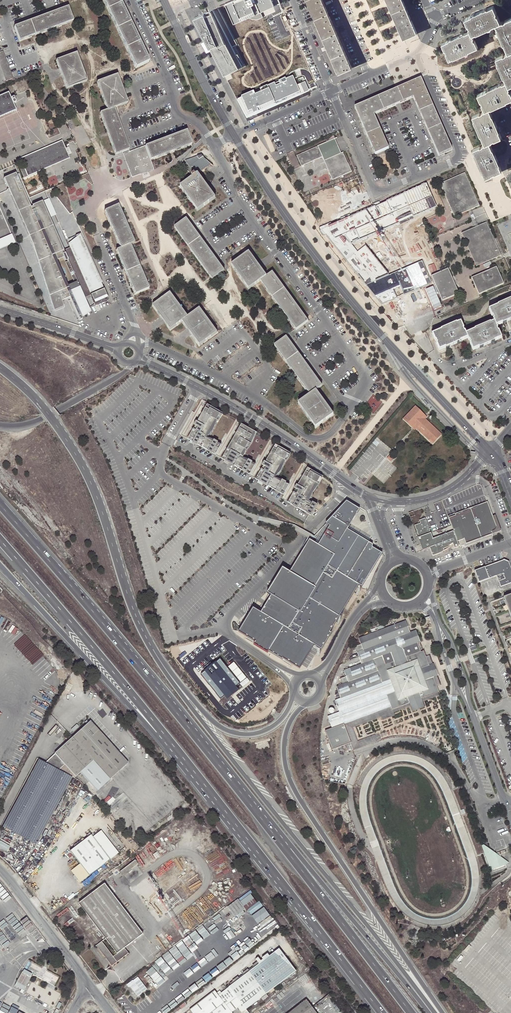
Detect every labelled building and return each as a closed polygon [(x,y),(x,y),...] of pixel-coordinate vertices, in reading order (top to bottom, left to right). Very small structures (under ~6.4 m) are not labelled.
[(135,69),(148,62),(118,0),(102,0),(135,69)] [(282,5),(280,0),(234,0),(226,3),(234,23),(282,5)] [(337,71),(338,73),(351,67),(322,0),(306,0),(337,71)] [(402,37),(416,31),(402,0),(386,0),(402,37)] [(500,22),(493,6),(487,9),(487,8),(471,15),(472,15),(465,18),(470,31),(465,34),(464,33),(449,40),(449,41),(442,44),(449,59),(453,58),(469,52),(469,51),(477,47),(475,41),(474,41),(472,38),(473,37),(472,34),(475,33),(476,33),(491,26),(495,24),(497,28),(496,28),(503,44),(504,44),(508,52),(505,54),(502,56),(502,55),(496,58),(497,62),(503,77),(504,77),(506,81),(502,83),(501,82),(486,89),(486,90),(478,94),(484,110),(473,115),(474,119),(473,119),(480,135),(481,135),(485,144),(473,149),(474,153),(473,153),(480,168),(481,168),(485,177),(501,170),(499,164),(493,148),(492,149),(489,142),(501,137),(498,131),(499,131),(492,115),(488,108),(490,107),(490,108),(506,101),(505,101),(510,98),(510,94),(508,86),(510,85),(510,17),(500,22)] [(73,21),(68,7),(53,13),(58,26),(73,21)] [(213,10),(194,18),(223,77),(241,67),(213,10)] [(38,34),(58,26),(53,13),(33,20),(38,34)] [(33,20),(14,27),(19,41),(38,34),(33,20)] [(6,80),(12,78),(2,51),(0,52),(0,66),(6,80)] [(87,81),(76,53),(55,61),(66,89),(87,81)] [(114,155),(123,152),(128,150),(128,149),(113,108),(127,103),(117,75),(96,83),(107,111),(99,113),(114,155)] [(237,101),(246,118),(308,91),(304,82),(296,86),(292,77),(285,81),(285,80),(241,99),(237,101)] [(375,155),(388,149),(376,121),(375,121),(371,114),(374,113),(375,114),(411,99),(410,97),(414,95),(417,103),(415,104),(438,155),(451,149),(420,79),(354,107),(375,155)] [(15,111),(8,93),(0,97),(0,117),(15,111)] [(129,153),(124,155),(132,177),(153,170),(150,160),(169,153),(172,152),(191,145),(186,131),(144,146),(145,147),(129,153)] [(326,140),(327,142),(296,155),(301,165),(322,156),(332,179),(351,171),(348,163),(347,164),(342,152),(341,153),(333,136),(326,140)] [(21,162),(24,168),(27,176),(69,158),(64,145),(62,141),(20,159),(21,162)] [(196,174),(197,175),(210,164),(200,156),(185,162),(194,173),(191,176),(192,177),(196,174)] [(34,245),(50,297),(55,311),(64,307),(63,301),(70,298),(80,321),(83,319),(83,318),(91,313),(90,309),(85,298),(91,296),(95,305),(96,306),(109,300),(105,290),(95,294),(95,292),(104,288),(82,239),(81,235),(69,245),(71,248),(65,251),(43,201),(33,206),(34,207),(31,208),(17,173),(5,178),(9,189),(34,245)] [(454,217),(468,210),(471,209),(479,206),(464,173),(440,184),(454,217)] [(197,211),(214,198),(197,175),(179,187),(197,211)] [(331,194),(338,209),(363,199),(356,183),(331,194)] [(424,190),(426,195),(418,198),(423,211),(432,207),(430,203),(438,199),(433,187),(424,190)] [(44,201),(52,218),(57,216),(49,199),(44,201)] [(414,202),(404,205),(409,220),(412,219),(413,222),(419,220),(414,202)] [(117,206),(104,211),(120,248),(116,250),(135,294),(148,289),(129,244),(134,242),(126,224),(124,220),(118,205),(117,206)] [(478,226),(471,209),(468,210),(476,227),(478,226)] [(360,248),(368,245),(371,244),(374,249),(376,254),(413,238),(405,219),(368,236),(368,237),(357,242),(347,217),(334,223),(348,256),(361,251),(360,248)] [(224,271),(186,219),(174,228),(212,280),(224,271)] [(486,222),(478,226),(476,227),(461,233),(476,266),(501,255),(486,222)] [(12,241),(13,244),(16,242),(12,233),(0,239),(0,247),(12,241)] [(68,240),(69,245),(81,235),(68,240)] [(354,258),(374,249),(371,244),(368,245),(369,248),(352,255),(354,258)] [(266,277),(248,253),(231,266),(248,290),(260,282),(295,330),(307,322),(272,273),(266,277)] [(471,278),(479,295),(503,284),(496,267),(471,278)] [(384,286),(396,314),(405,310),(407,313),(430,303),(415,268),(392,279),(393,282),(384,286)] [(458,293),(448,269),(431,276),(442,301),(458,293)] [(165,323),(170,330),(181,321),(187,328),(191,335),(199,345),(217,332),(199,309),(188,317),(170,293),(160,300),(158,302),(152,306),(160,316),(165,323)] [(494,322),(490,323),(474,329),(474,330),(465,334),(467,338),(473,350),(478,347),(479,348),(494,342),(494,341),(501,338),(496,326),(501,323),(502,324),(510,320),(510,299),(497,305),(498,306),(489,310),(494,322)] [(467,338),(465,334),(460,322),(457,324),(456,323),(441,329),(441,330),(432,334),(439,350),(445,348),(460,341),(467,338)] [(322,386),(286,337),(274,346),(310,394),(298,403),(316,428),(333,415),(316,390),(322,386)] [(382,402),(373,395),(367,402),(375,410),(382,402)] [(219,413),(207,406),(188,439),(190,440),(195,443),(212,453),(217,444),(205,438),(219,413)] [(423,417),(425,415),(416,406),(404,419),(413,427),(414,426),(416,429),(433,444),(442,435),(425,419),(423,417)] [(253,433),(241,426),(222,459),(225,460),(229,462),(247,472),(251,464),(239,458),(253,433)] [(287,453),(275,446),(256,479),(258,480),(263,483),(280,493),(285,485),(273,478),(287,453)] [(319,477),(307,469),(288,502),(291,504),(295,506),(310,515),(315,507),(306,501),(319,477)] [(360,509),(346,501),(326,524),(330,526),(324,535),(327,537),(326,538),(323,536),(318,545),(309,540),(290,572),(283,568),(267,593),(271,596),(261,612),(253,608),(239,632),(255,642),(254,645),(268,653),(269,652),(283,660),(284,659),(300,669),(315,645),(322,650),(332,633),(331,632),(359,585),(363,587),(383,553),(382,552),(379,554),(376,552),(373,550),(374,544),(361,537),(348,530),(351,525),(350,524),(352,521),(357,513),(360,509)] [(495,524),(495,523),(492,515),(486,501),(454,513),(455,514),(448,517),(453,531),(457,540),(463,538),(465,543),(492,533),(491,530),(493,529),(494,529),(495,528),(495,527),(495,525),(495,524)] [(500,530),(495,514),(492,515),(495,523),(495,524),(495,525),(495,527),(495,528),(494,529),(493,529),(491,530),(492,533),(500,530)] [(441,552),(441,551),(444,549),(449,547),(449,545),(452,543),(454,547),(459,545),(457,540),(453,531),(433,539),(424,517),(418,519),(420,522),(414,525),(418,536),(417,537),(422,549),(429,547),(432,555),(441,552)] [(510,561),(505,559),(504,560),(475,570),(479,582),(497,575),(501,586),(510,583),(510,566),(510,563),(510,561)] [(335,698),(340,710),(328,715),(332,726),(325,729),(332,748),(351,741),(346,729),(344,722),(392,704),(393,707),(438,691),(439,690),(437,685),(434,676),(438,675),(439,674),(437,669),(434,663),(430,664),(426,655),(424,649),(407,656),(404,647),(421,641),(417,629),(411,631),(407,619),(360,636),(362,642),(356,644),(362,662),(345,669),(347,674),(341,677),(343,683),(337,685),(341,696),(335,698)] [(242,663),(216,668),(218,677),(244,672),(242,663)] [(205,673),(197,675),(200,684),(207,683),(205,673)] [(234,706),(217,691),(210,700),(226,714),(234,706)] [(344,722),(346,729),(353,726),(381,716),(382,719),(396,714),(395,711),(411,705),(413,710),(425,706),(423,700),(439,694),(438,691),(393,707),(392,704),(344,722)] [(75,778),(81,773),(97,791),(129,763),(91,721),(89,723),(87,724),(72,737),(55,753),(56,754),(46,763),(75,778)] [(353,726),(346,729),(351,741),(351,742),(358,740),(353,726)] [(375,733),(358,740),(351,742),(354,749),(377,740),(375,733)] [(38,759),(3,826),(36,844),(72,777),(38,759)] [(71,871),(75,875),(77,879),(80,883),(110,860),(92,835),(71,851),(80,864),(71,871)] [(493,856),(492,853),(495,853),(497,859),(502,857),(481,843),(487,858),(493,856)] [(497,859),(495,853),(492,853),(493,856),(487,858),(491,868),(504,863),(502,857),(497,859)] [(135,860),(119,872),(122,875),(138,863),(135,860)] [(105,883),(104,884),(102,886),(95,891),(85,899),(79,903),(117,953),(113,956),(102,942),(96,946),(112,966),(128,953),(124,948),(143,934),(105,883)] [(83,896),(85,899),(95,891),(93,888),(83,896)] [(250,894),(240,902),(246,910),(256,902),(250,894)] [(244,923),(238,928),(242,933),(248,929),(244,923)] [(236,938),(242,933),(238,928),(232,932),(236,938)] [(279,949),(275,953),(284,962),(285,960),(290,965),(289,966),(296,972),(279,949)] [(275,953),(270,957),(264,961),(281,983),(296,972),(289,966),(290,965),(285,960),(284,962),(275,953)] [(54,987),(59,978),(29,961),(24,970),(23,972),(15,986),(25,991),(26,988),(26,987),(32,977),(31,977),(32,974),(54,987)] [(281,983),(264,961),(262,963),(260,965),(229,988),(246,1010),(281,983)] [(133,981),(130,983),(132,986),(130,988),(136,996),(139,995),(141,998),(144,996),(143,995),(145,993),(142,988),(144,986),(142,983),(139,985),(136,981),(134,983),(133,981)] [(306,1000),(311,996),(299,981),(257,1012),(289,1012),(306,1000)] [(43,1003),(57,1005),(59,990),(47,989),(46,990),(45,990),(43,1003)] [(224,1002),(220,997),(215,990),(189,1010),(192,1012),(232,1012),(224,1002)] [(313,1008),(306,1000),(289,1012),(317,1012),(313,1008)]
